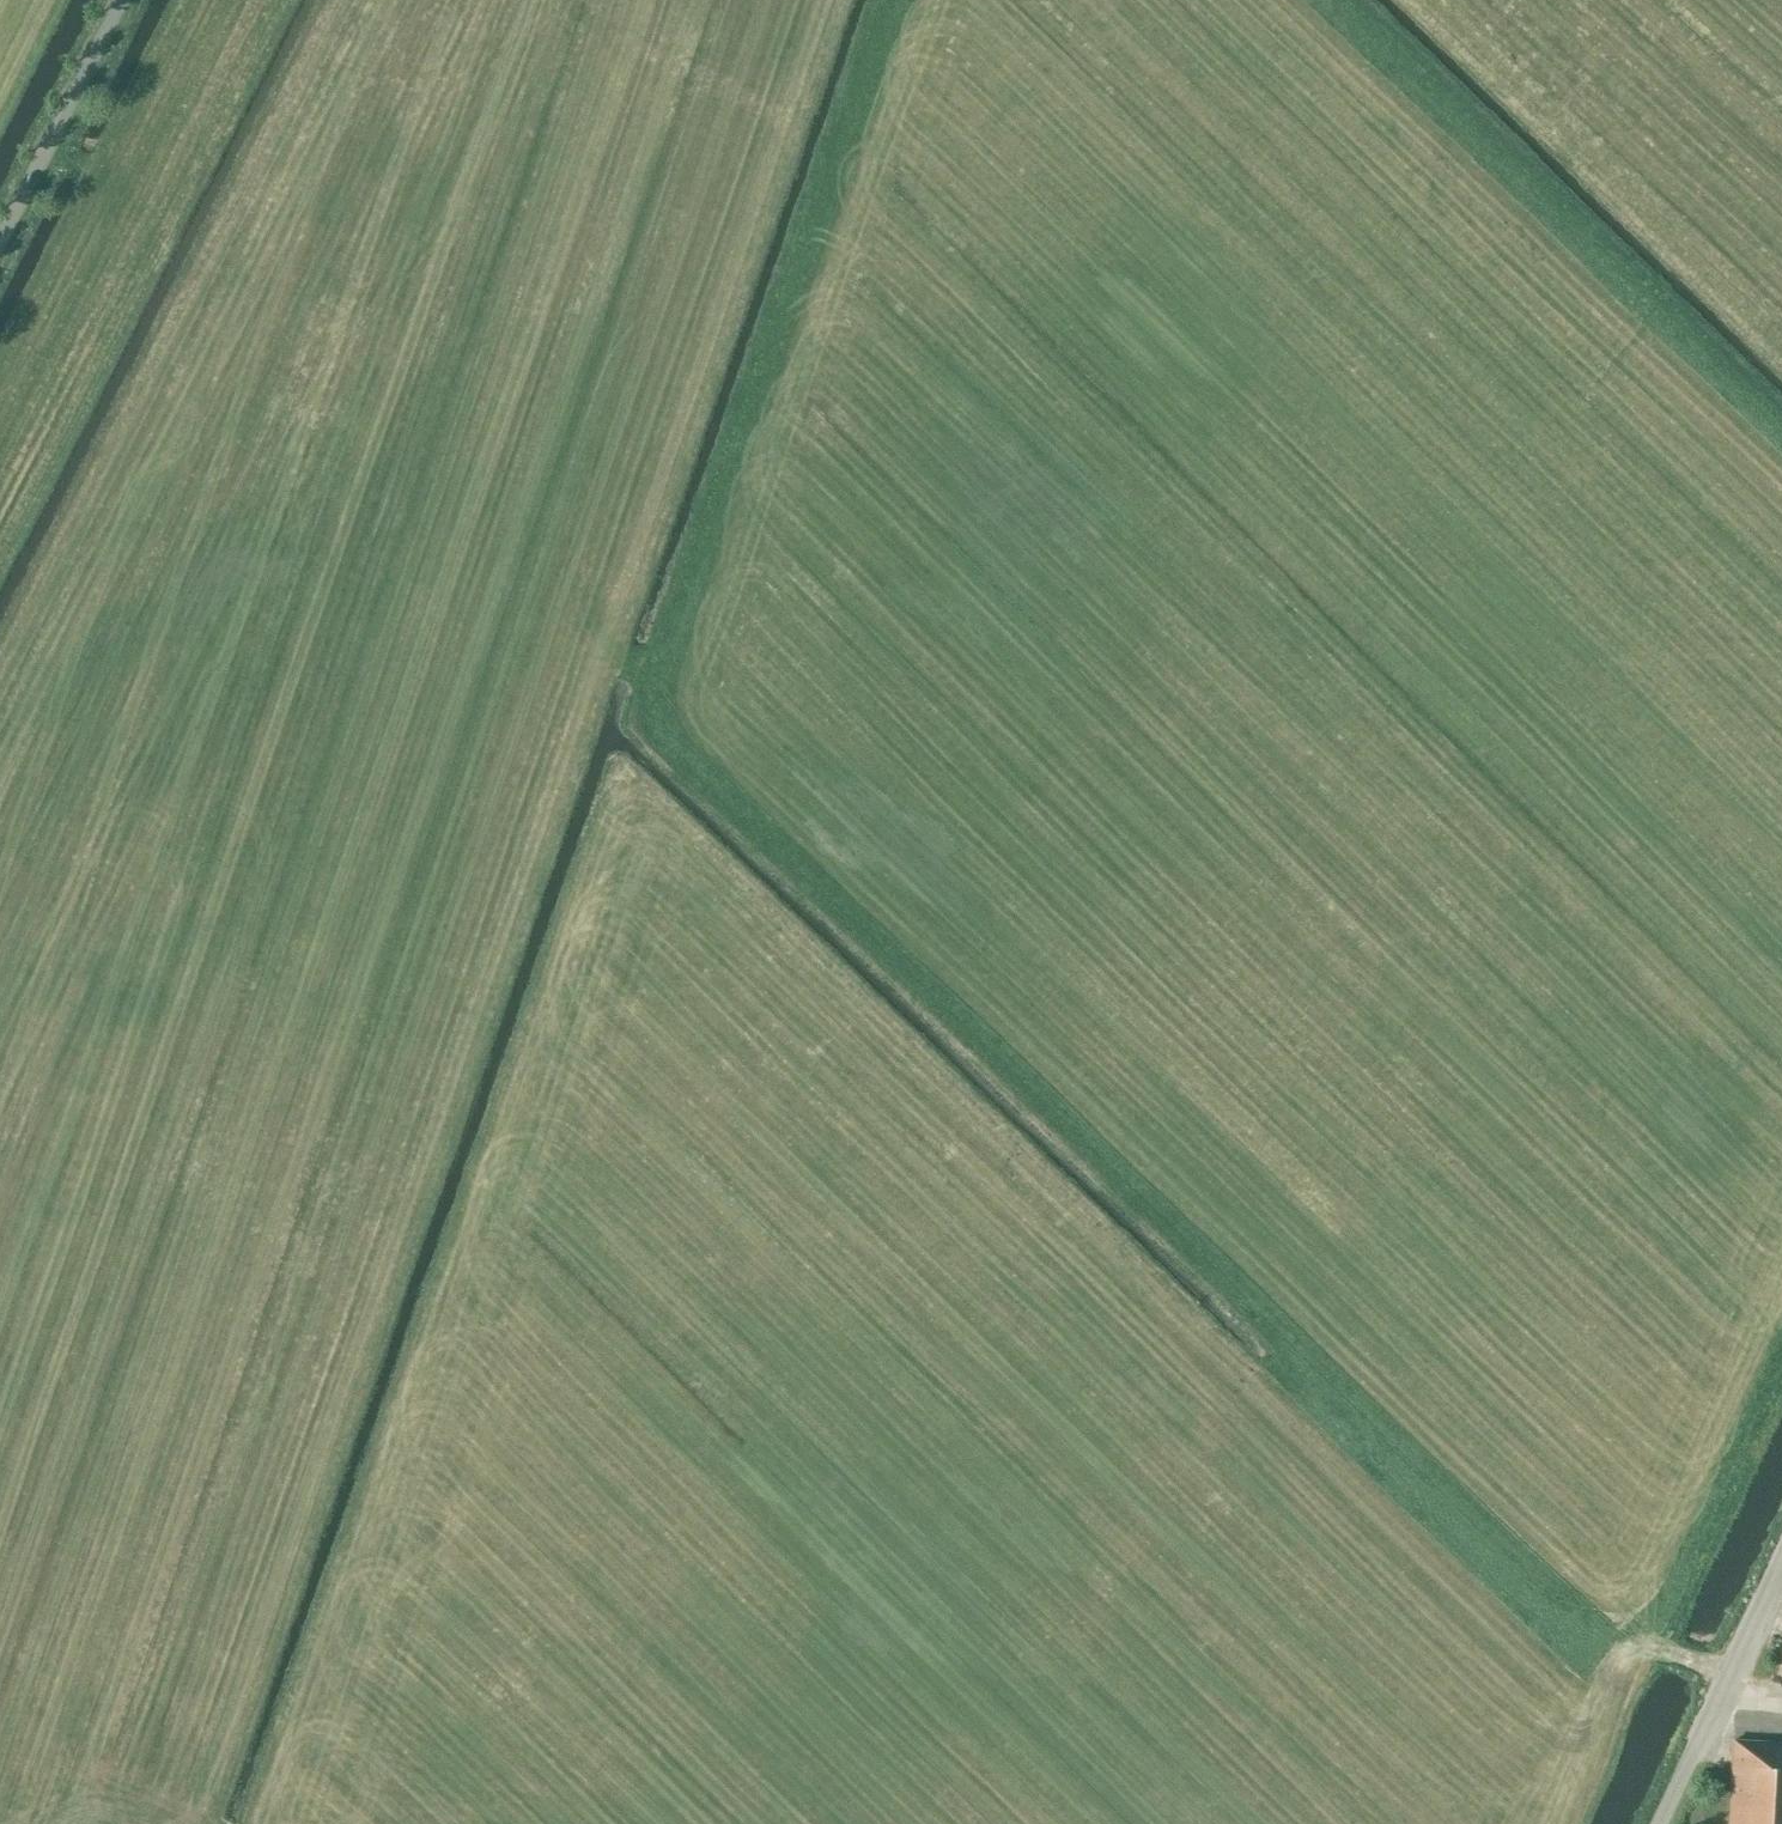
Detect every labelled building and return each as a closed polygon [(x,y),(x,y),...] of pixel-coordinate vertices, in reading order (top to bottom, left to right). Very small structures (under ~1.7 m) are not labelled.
[(1735,1740),(1731,1823),(1781,1823),(1781,1722),(1765,1721),(1764,1741),(1735,1740)]
